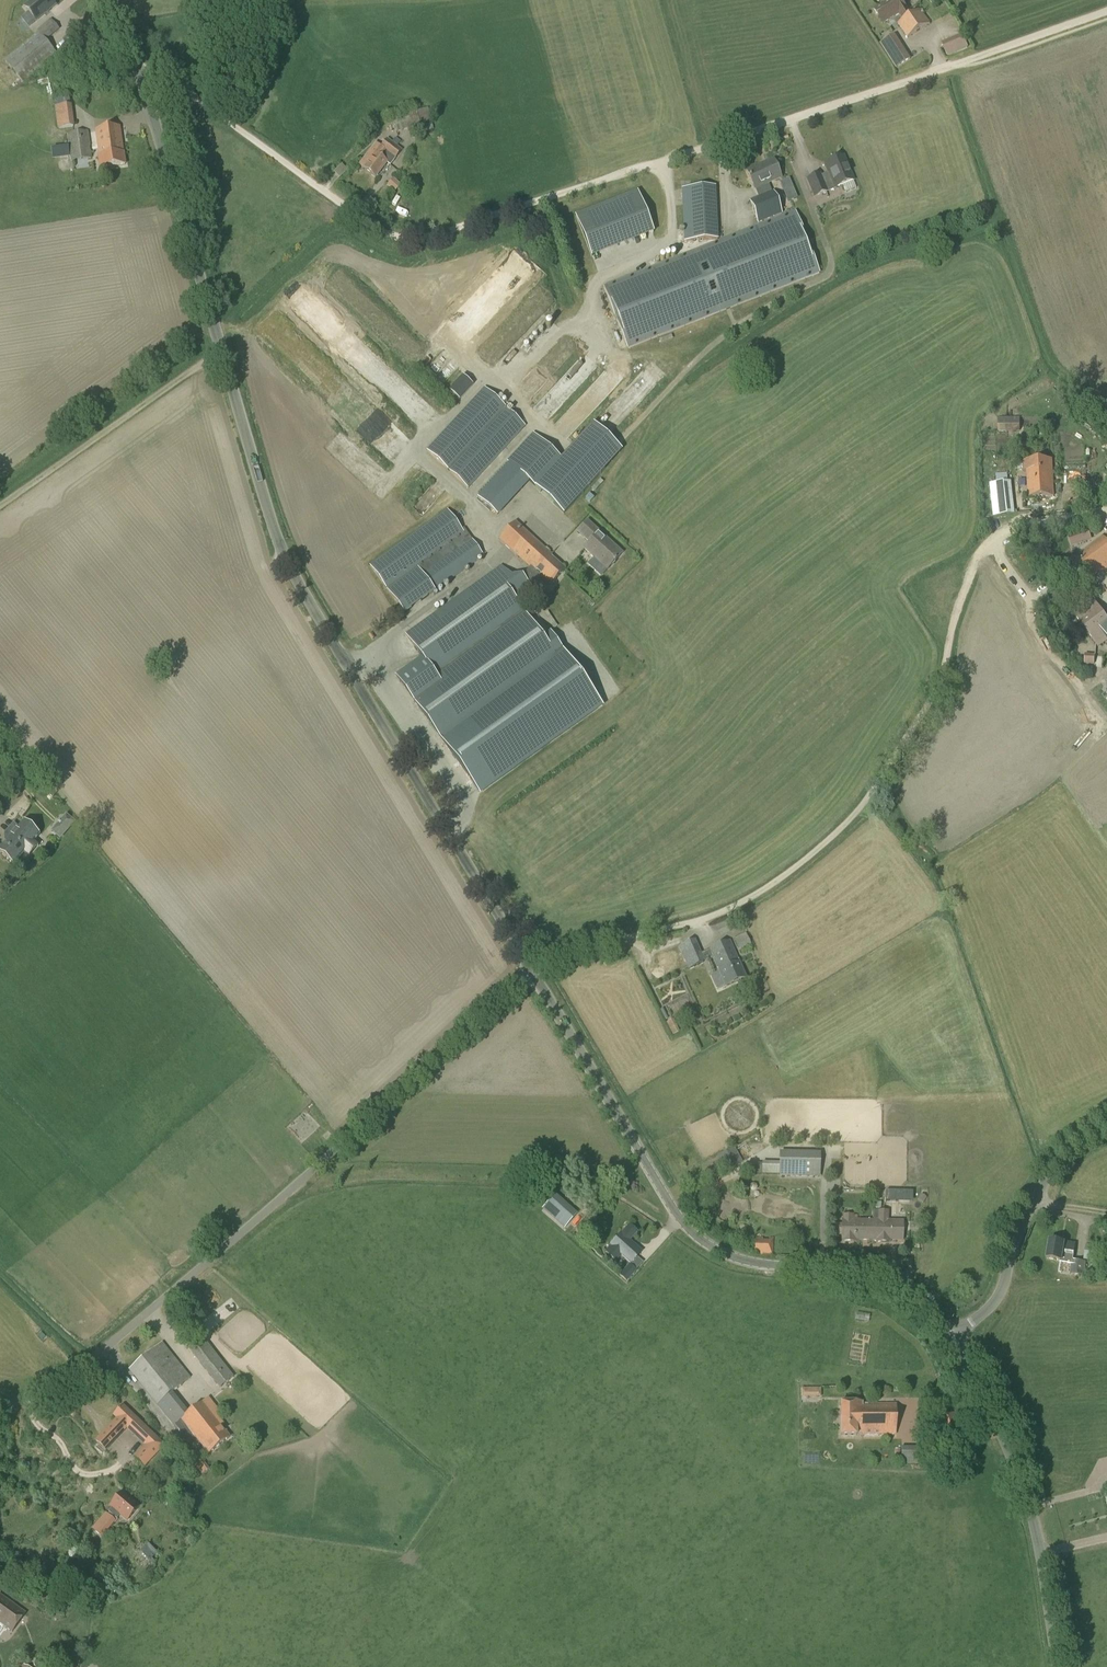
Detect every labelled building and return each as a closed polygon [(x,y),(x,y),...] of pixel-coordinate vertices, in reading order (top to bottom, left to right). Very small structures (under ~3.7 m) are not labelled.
[(55,5),(50,0),(33,0),(24,7),(35,21),(55,5)] [(906,10),(907,9),(901,0),(891,0),(874,10),(883,25),(899,14),(903,20),(897,23),(907,38),(929,24),(920,9),(910,16),(906,10)] [(23,83),(56,55),(44,41),(58,29),(51,20),(37,32),(38,33),(5,62),(23,83)] [(895,67),(909,58),(895,35),(880,45),(895,67)] [(956,53),(968,49),(963,36),(951,40),(956,53)] [(59,130),(74,128),(72,110),(71,105),(56,107),(59,130)] [(434,129),(428,108),(416,111),(403,115),(404,116),(392,119),(396,133),(408,130),(410,137),(416,135),(414,126),(419,125),(421,133),(434,129)] [(122,153),(119,128),(95,131),(98,156),(100,169),(125,166),(123,153),(122,153)] [(71,162),(92,159),(88,132),(67,134),(71,162)] [(396,147),(400,142),(395,138),(391,143),(387,140),(380,149),(375,145),(360,165),(364,169),(375,178),(386,163),(390,166),(402,151),(396,147)] [(821,178),(820,176),(808,181),(815,198),(827,193),(826,190),(834,187),(835,190),(843,187),(845,192),(856,188),(854,183),(844,158),(826,166),(829,175),(821,178)] [(772,193),(768,184),(781,179),(774,161),(747,172),(754,190),(759,188),(762,196),(749,201),(758,224),(782,215),(773,192),(772,193)] [(395,190),(400,185),(391,177),(387,183),(395,190)] [(411,184),(405,178),(400,183),(406,189),(411,184)] [(684,242),(718,240),(716,187),(681,188),(683,218),(684,242)] [(600,205),(583,212),(591,232),(636,213),(632,204),(611,212),(604,215),(600,205)] [(628,349),(820,274),(795,211),(603,287),(628,349)] [(595,254),(658,235),(652,214),(589,232),(595,254)] [(519,342),(507,332),(498,343),(509,353),(519,342)] [(459,401),(473,385),(462,376),(448,391),(459,401)] [(504,406),(483,389),(427,451),(468,489),(525,426),(511,413),(513,409),(506,404),(504,406)] [(998,432),(1020,432),(1020,417),(998,417),(998,432)] [(561,460),(533,433),(507,461),(509,464),(478,498),(496,515),(528,481),(563,514),(604,470),(576,444),(561,460)] [(1054,496),(1052,459),(1023,461),(1024,471),(1027,470),(1028,498),(1054,496)] [(1006,491),(1005,482),(990,483),(991,492),(1006,491)] [(1000,497),(1001,515),(1011,515),(1010,497),(1000,497)] [(462,530),(447,509),(369,566),(404,614),(484,557),(463,529),(462,530)] [(610,567),(622,553),(587,521),(577,532),(589,543),(584,549),(600,564),(603,561),(610,567)] [(529,568),(520,578),(528,589),(540,576),(551,585),(565,569),(552,557),(552,556),(515,523),(499,540),(529,568)] [(1106,569),(1106,543),(1102,536),(1082,552),(1083,554),(1073,561),(1088,580),(1097,573),(1098,576),(1106,569)] [(404,671),(396,677),(443,743),(479,794),(595,711),(602,706),(551,636),(544,641),(538,632),(518,604),(532,595),(528,589),(520,578),(518,575),(512,575),(503,568),(500,566),(461,594),(405,634),(424,661),(413,665),(404,671)] [(1083,594),(1086,599),(1096,594),(1093,588),(1083,594)] [(1096,602),(1075,616),(1098,648),(1106,641),(1106,618),(1096,602)] [(66,814),(55,827),(65,836),(76,823),(66,814)] [(23,822),(8,839),(24,853),(29,857),(37,847),(32,843),(39,836),(23,822)] [(14,865),(20,858),(20,857),(24,853),(8,839),(6,842),(0,849),(0,853),(14,865)] [(704,962),(695,940),(679,946),(688,968),(704,962)] [(746,978),(729,941),(709,950),(718,971),(719,971),(726,987),(746,978)] [(672,1019),(666,1023),(670,1030),(676,1027),(672,1019)] [(723,1172),(742,1161),(734,1148),(715,1158),(723,1172)] [(819,1176),(820,1154),(780,1153),(780,1175),(819,1176)] [(541,1210),(564,1231),(578,1214),(555,1194),(541,1210)] [(902,1213),(902,1197),(890,1197),(890,1212),(902,1213)] [(877,1242),(890,1243),(890,1241),(903,1241),(903,1222),(888,1221),(888,1212),(879,1211),(879,1221),(874,1221),(874,1229),(872,1229),(872,1232),(867,1232),(867,1240),(877,1240),(877,1242)] [(856,1240),(867,1240),(867,1232),(872,1232),(872,1229),(874,1229),(874,1221),(853,1221),(853,1216),(844,1216),(844,1221),(843,1221),(843,1224),(834,1224),(834,1236),(842,1236),(842,1240),(843,1240),(843,1242),(856,1242),(856,1240)] [(630,1241),(637,1232),(629,1224),(622,1232),(610,1245),(611,1246),(606,1252),(616,1261),(621,1255),(631,1264),(642,1251),(630,1241)] [(773,1256),(773,1238),(756,1238),(754,1256),(773,1256)] [(1064,1243),(1050,1240),(1046,1259),(1061,1262),(1071,1264),(1069,1275),(1084,1277),(1086,1262),(1072,1260),(1075,1244),(1064,1242),(1064,1243)] [(1095,1262),(1098,1247),(1086,1245),(1083,1260),(1095,1262)] [(627,1283),(637,1271),(629,1264),(619,1276),(627,1283)] [(219,1388),(234,1377),(202,1337),(188,1348),(219,1388)] [(190,1412),(174,1392),(191,1378),(162,1342),(128,1370),(173,1426),(174,1425),(183,1436),(193,1449),(200,1443),(209,1454),(230,1437),(222,1427),(223,1426),(218,1419),(223,1415),(210,1397),(202,1403),(190,1412)] [(840,1403),(840,1436),(856,1436),(856,1434),(895,1435),(895,1405),(862,1404),(862,1403),(840,1403)] [(124,1431),(126,1428),(128,1429),(137,1420),(123,1406),(114,1415),(117,1418),(114,1422),(100,1436),(110,1445),(124,1431)] [(144,1466),(152,1458),(164,1445),(153,1435),(144,1444),(145,1446),(142,1449),(135,1457),(134,1457),(135,1458),(139,1462),(143,1466),(144,1467),(144,1466)] [(96,1441),(105,1450),(110,1445),(100,1436),(96,1441)] [(822,1448),(837,1448),(837,1440),(822,1441),(822,1448)] [(910,1463),(910,1447),(901,1447),(901,1463),(910,1463)] [(112,1508),(108,1512),(116,1519),(120,1514),(127,1521),(138,1507),(122,1493),(110,1506),(112,1508)] [(12,1632),(26,1613),(0,1594),(0,1624),(12,1632)]
